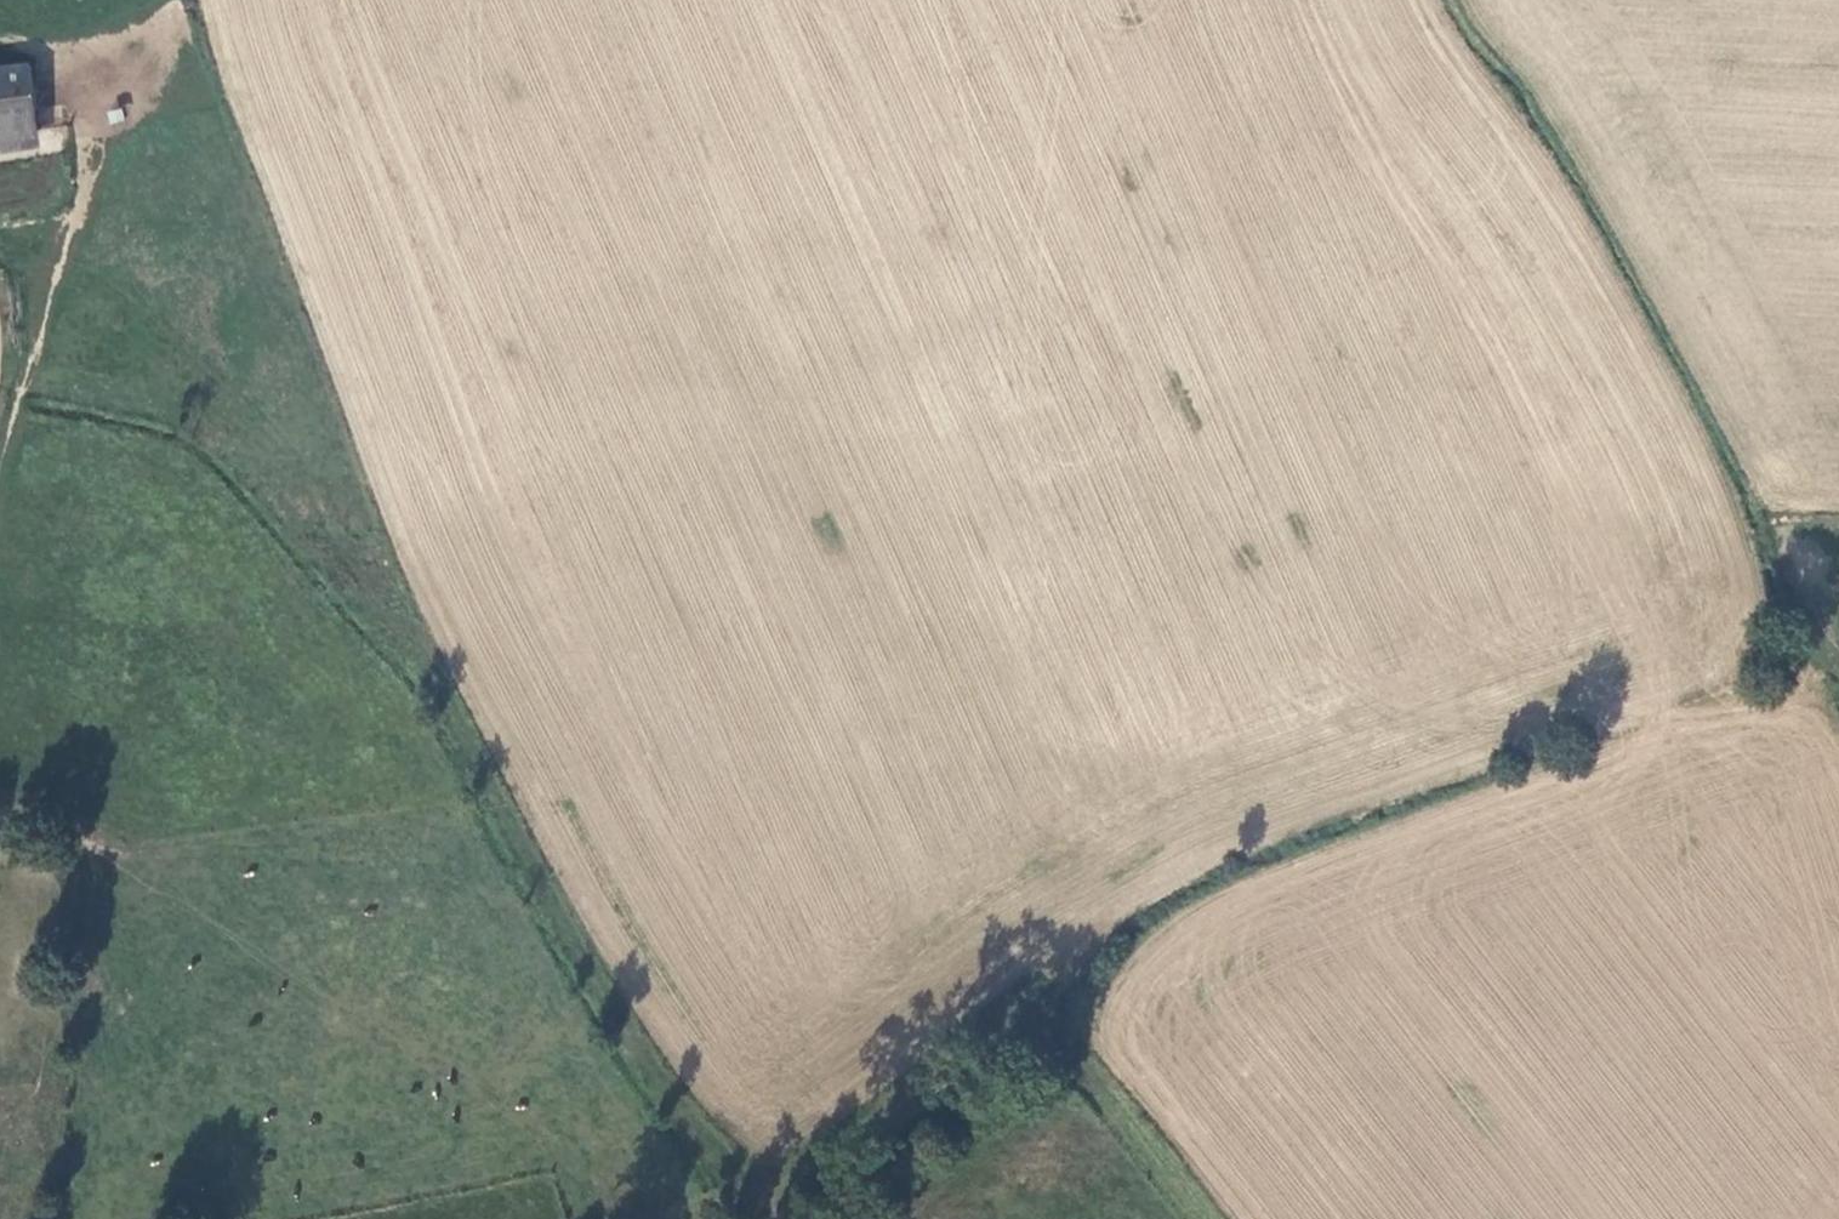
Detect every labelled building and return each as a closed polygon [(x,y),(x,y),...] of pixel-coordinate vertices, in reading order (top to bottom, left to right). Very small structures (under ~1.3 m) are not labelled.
[(0,72),(0,155),(44,148),(33,67),(0,72)]
